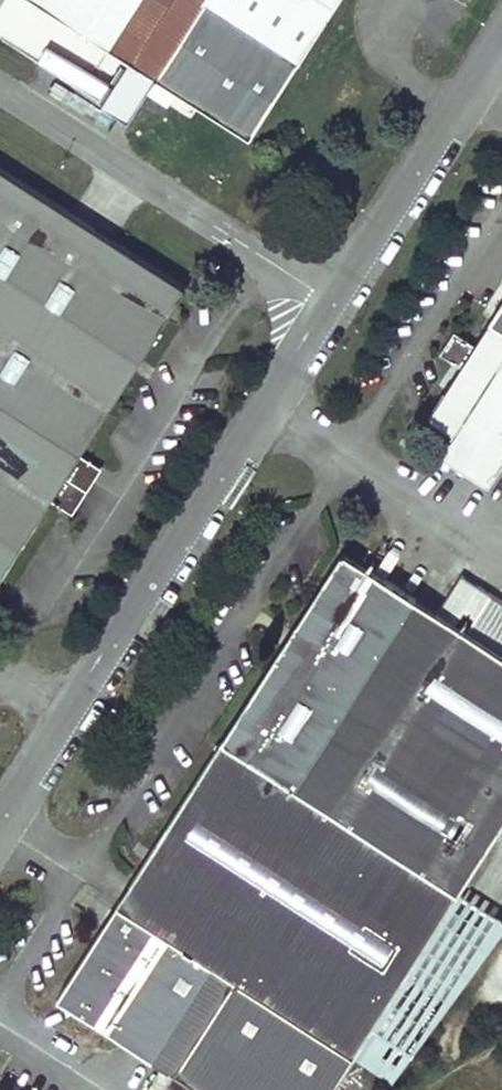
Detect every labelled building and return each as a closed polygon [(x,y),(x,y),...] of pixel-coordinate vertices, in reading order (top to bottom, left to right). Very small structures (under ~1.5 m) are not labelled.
[(72,52),(85,33),(34,0),(7,0),(2,8),(72,52)] [(85,33),(249,138),(337,0),(34,0),(85,33)] [(65,476),(69,472),(80,453),(185,288),(0,169),(0,435),(65,476)] [(501,330),(501,301),(489,322),(501,330)] [(501,463),(501,330),(489,322),(473,347),(458,368),(429,416),(501,463)] [(438,355),(458,368),(473,347),(452,334),(438,355)] [(65,476),(0,435),(0,577),(65,476)] [(80,453),(69,472),(88,484),(100,466),(80,453)] [(117,903),(236,980),(356,1057),(393,1080),(501,933),(501,921),(460,894),(501,829),(501,603),(462,577),(437,614),(342,552),(117,903)] [(55,998),(175,1075),(236,980),(117,903),(55,998)] [(175,1075),(198,1089),(335,1089),(356,1057),(236,980),(175,1075)]
